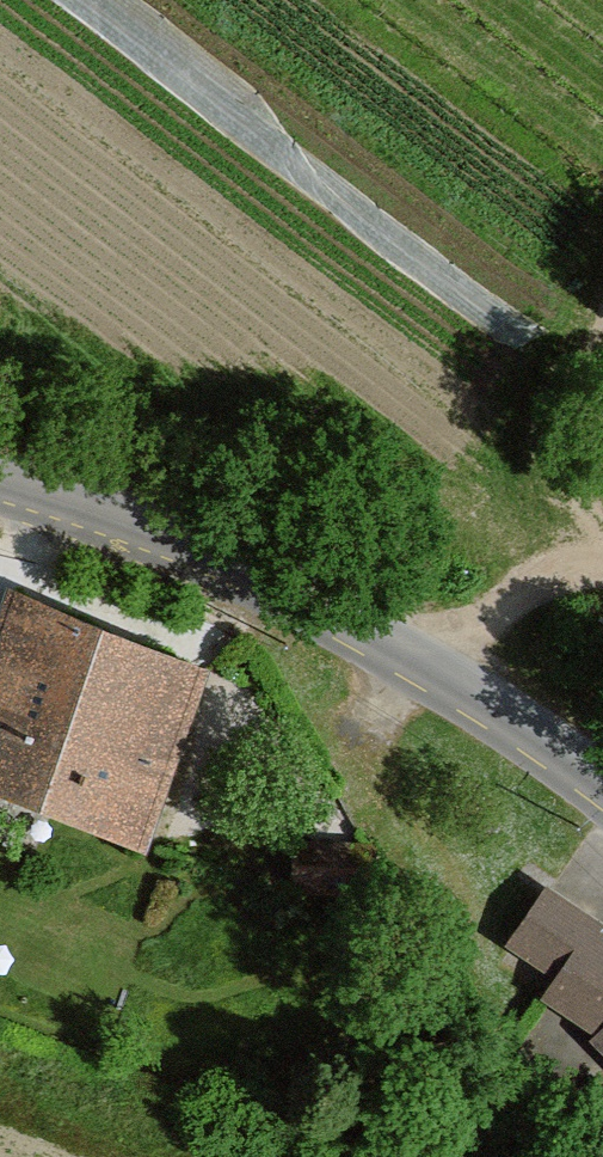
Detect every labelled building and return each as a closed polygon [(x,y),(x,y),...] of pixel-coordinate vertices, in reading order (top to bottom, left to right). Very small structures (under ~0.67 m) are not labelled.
[(4,590),(0,599),(0,778),(128,827),(191,662),(4,590)] [(545,894),(514,941),(557,969),(540,990),(599,1027),(602,1023),(602,942),(585,930),(590,923),(545,894)]
